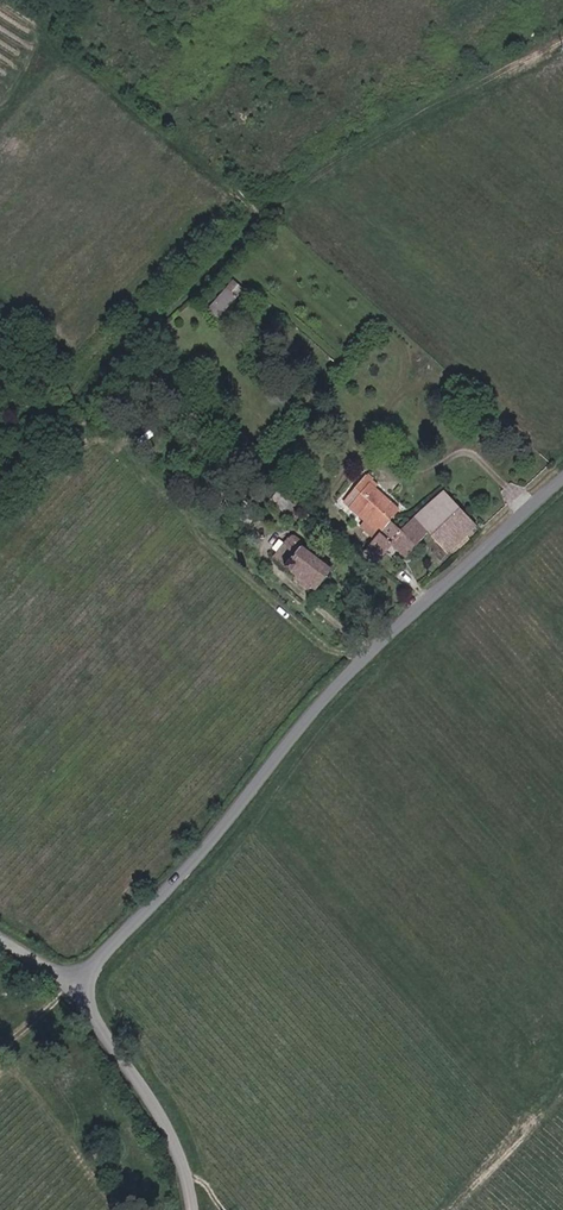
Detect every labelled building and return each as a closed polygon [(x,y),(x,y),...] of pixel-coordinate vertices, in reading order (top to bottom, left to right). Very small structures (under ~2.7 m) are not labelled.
[(208,308),(219,317),(245,288),(235,278),(208,308)] [(377,538),(394,521),(403,511),(368,476),(345,500),(367,522),(364,525),(377,538)] [(431,534),(451,553),(482,523),(446,488),(416,518),(431,534)] [(403,531),(394,521),(377,538),(368,547),(379,558),(390,548),(404,561),(431,534),(416,518),(403,531)] [(337,572),(304,545),(290,562),(300,571),(306,565),(328,583),(337,572)] [(306,565),(300,571),(323,590),(328,583),(306,565)]
